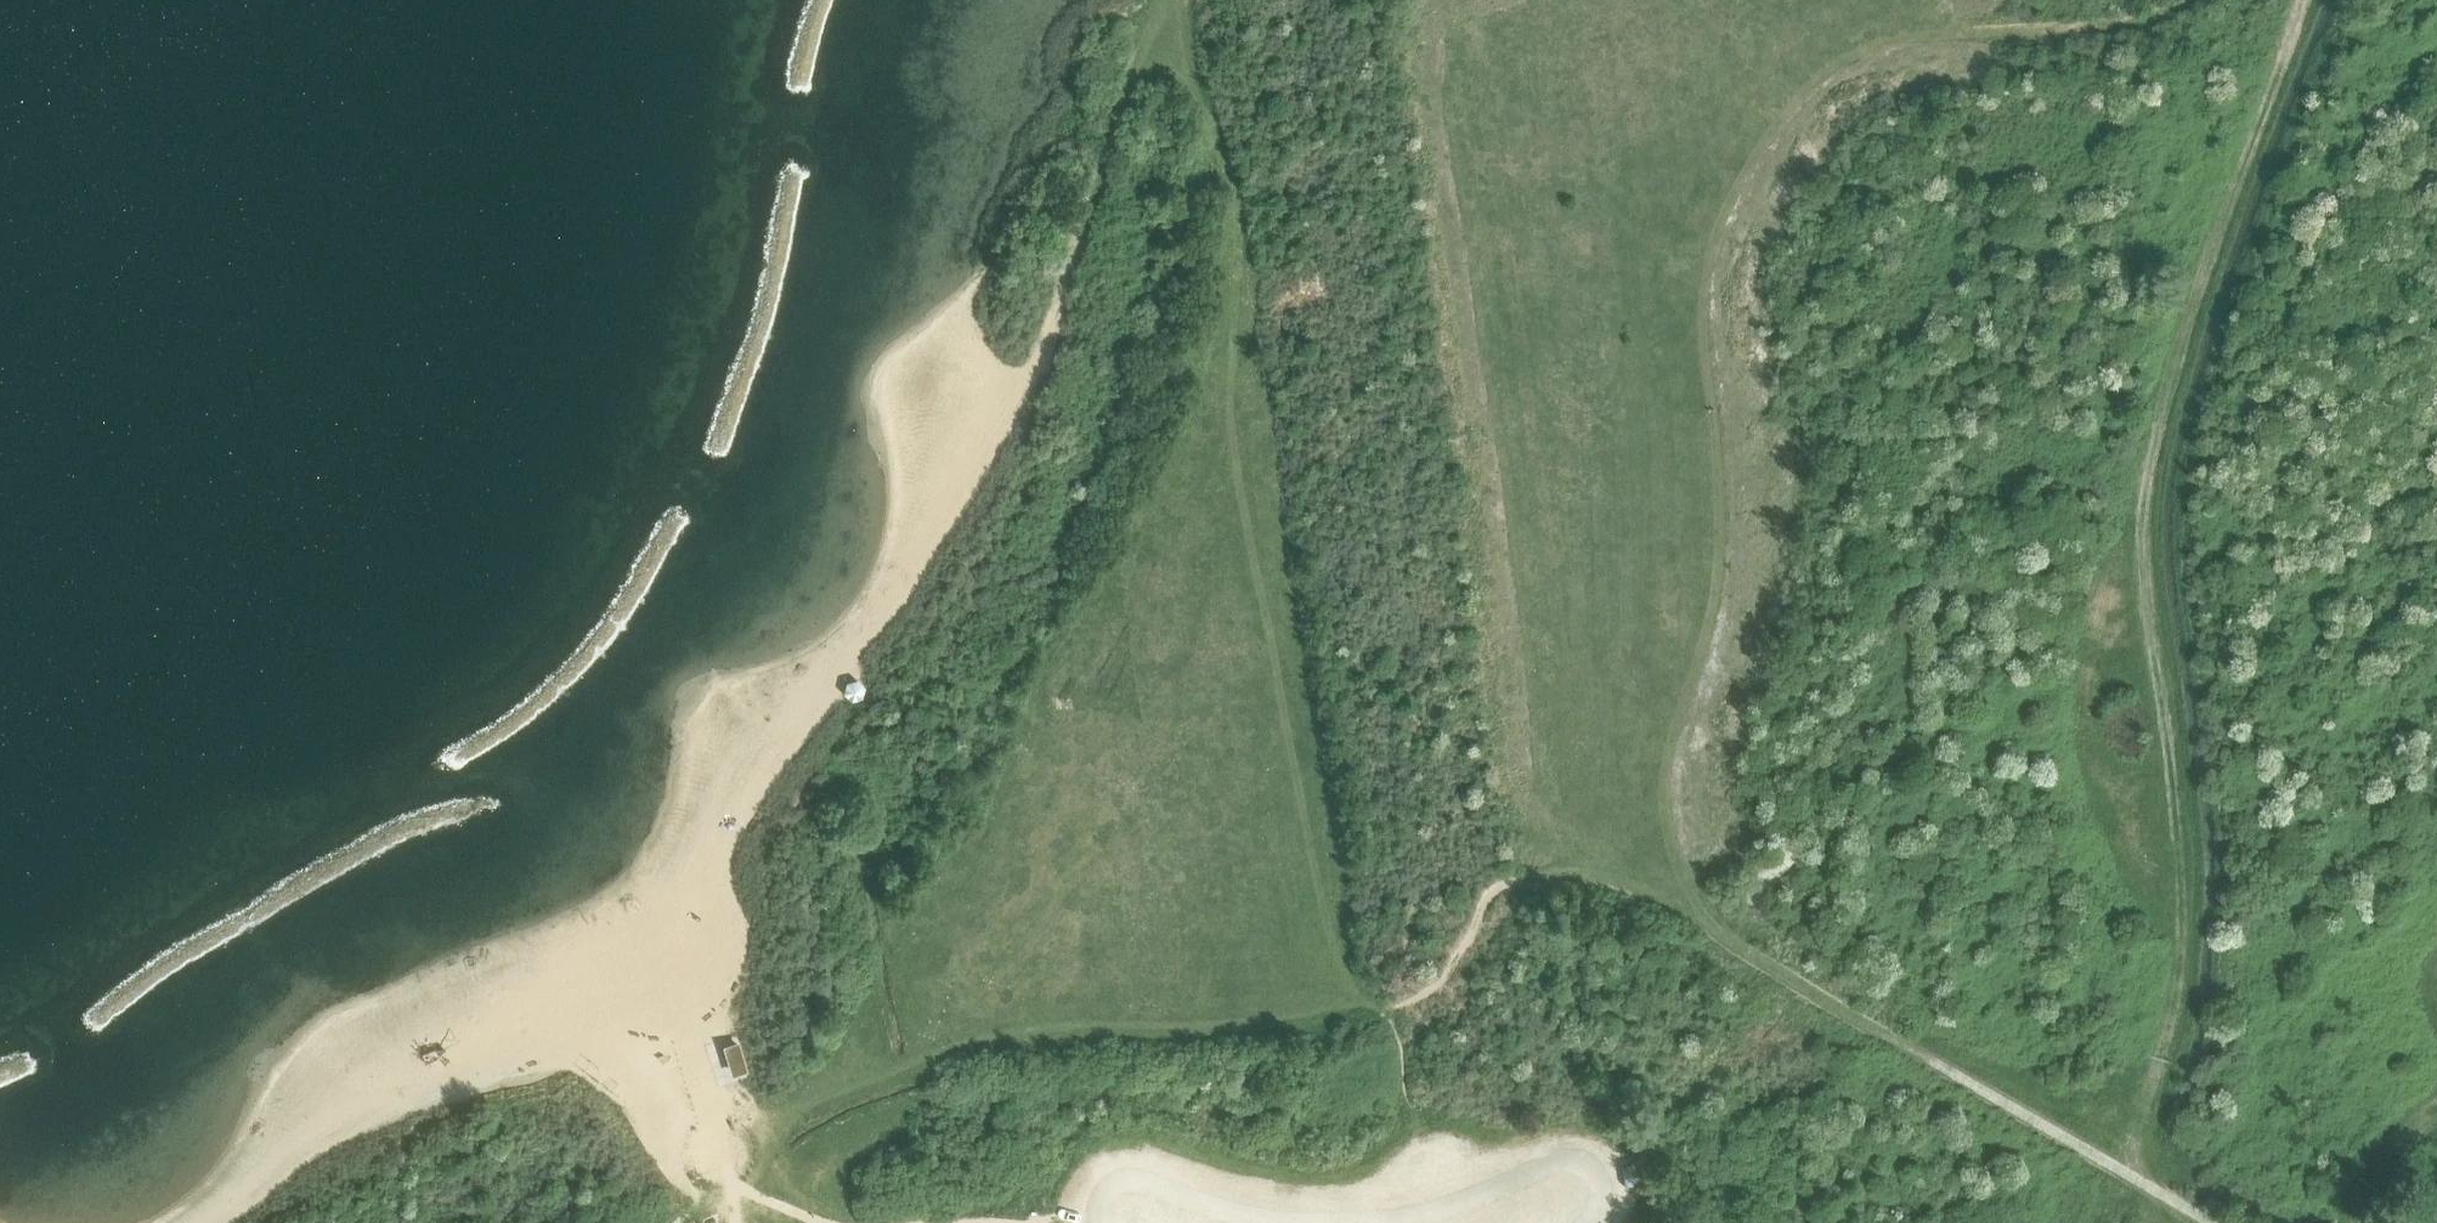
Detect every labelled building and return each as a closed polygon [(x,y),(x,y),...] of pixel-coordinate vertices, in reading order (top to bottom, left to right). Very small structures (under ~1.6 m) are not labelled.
[(738,1045),(727,1048),(734,1072),(745,1068),(738,1045)]
